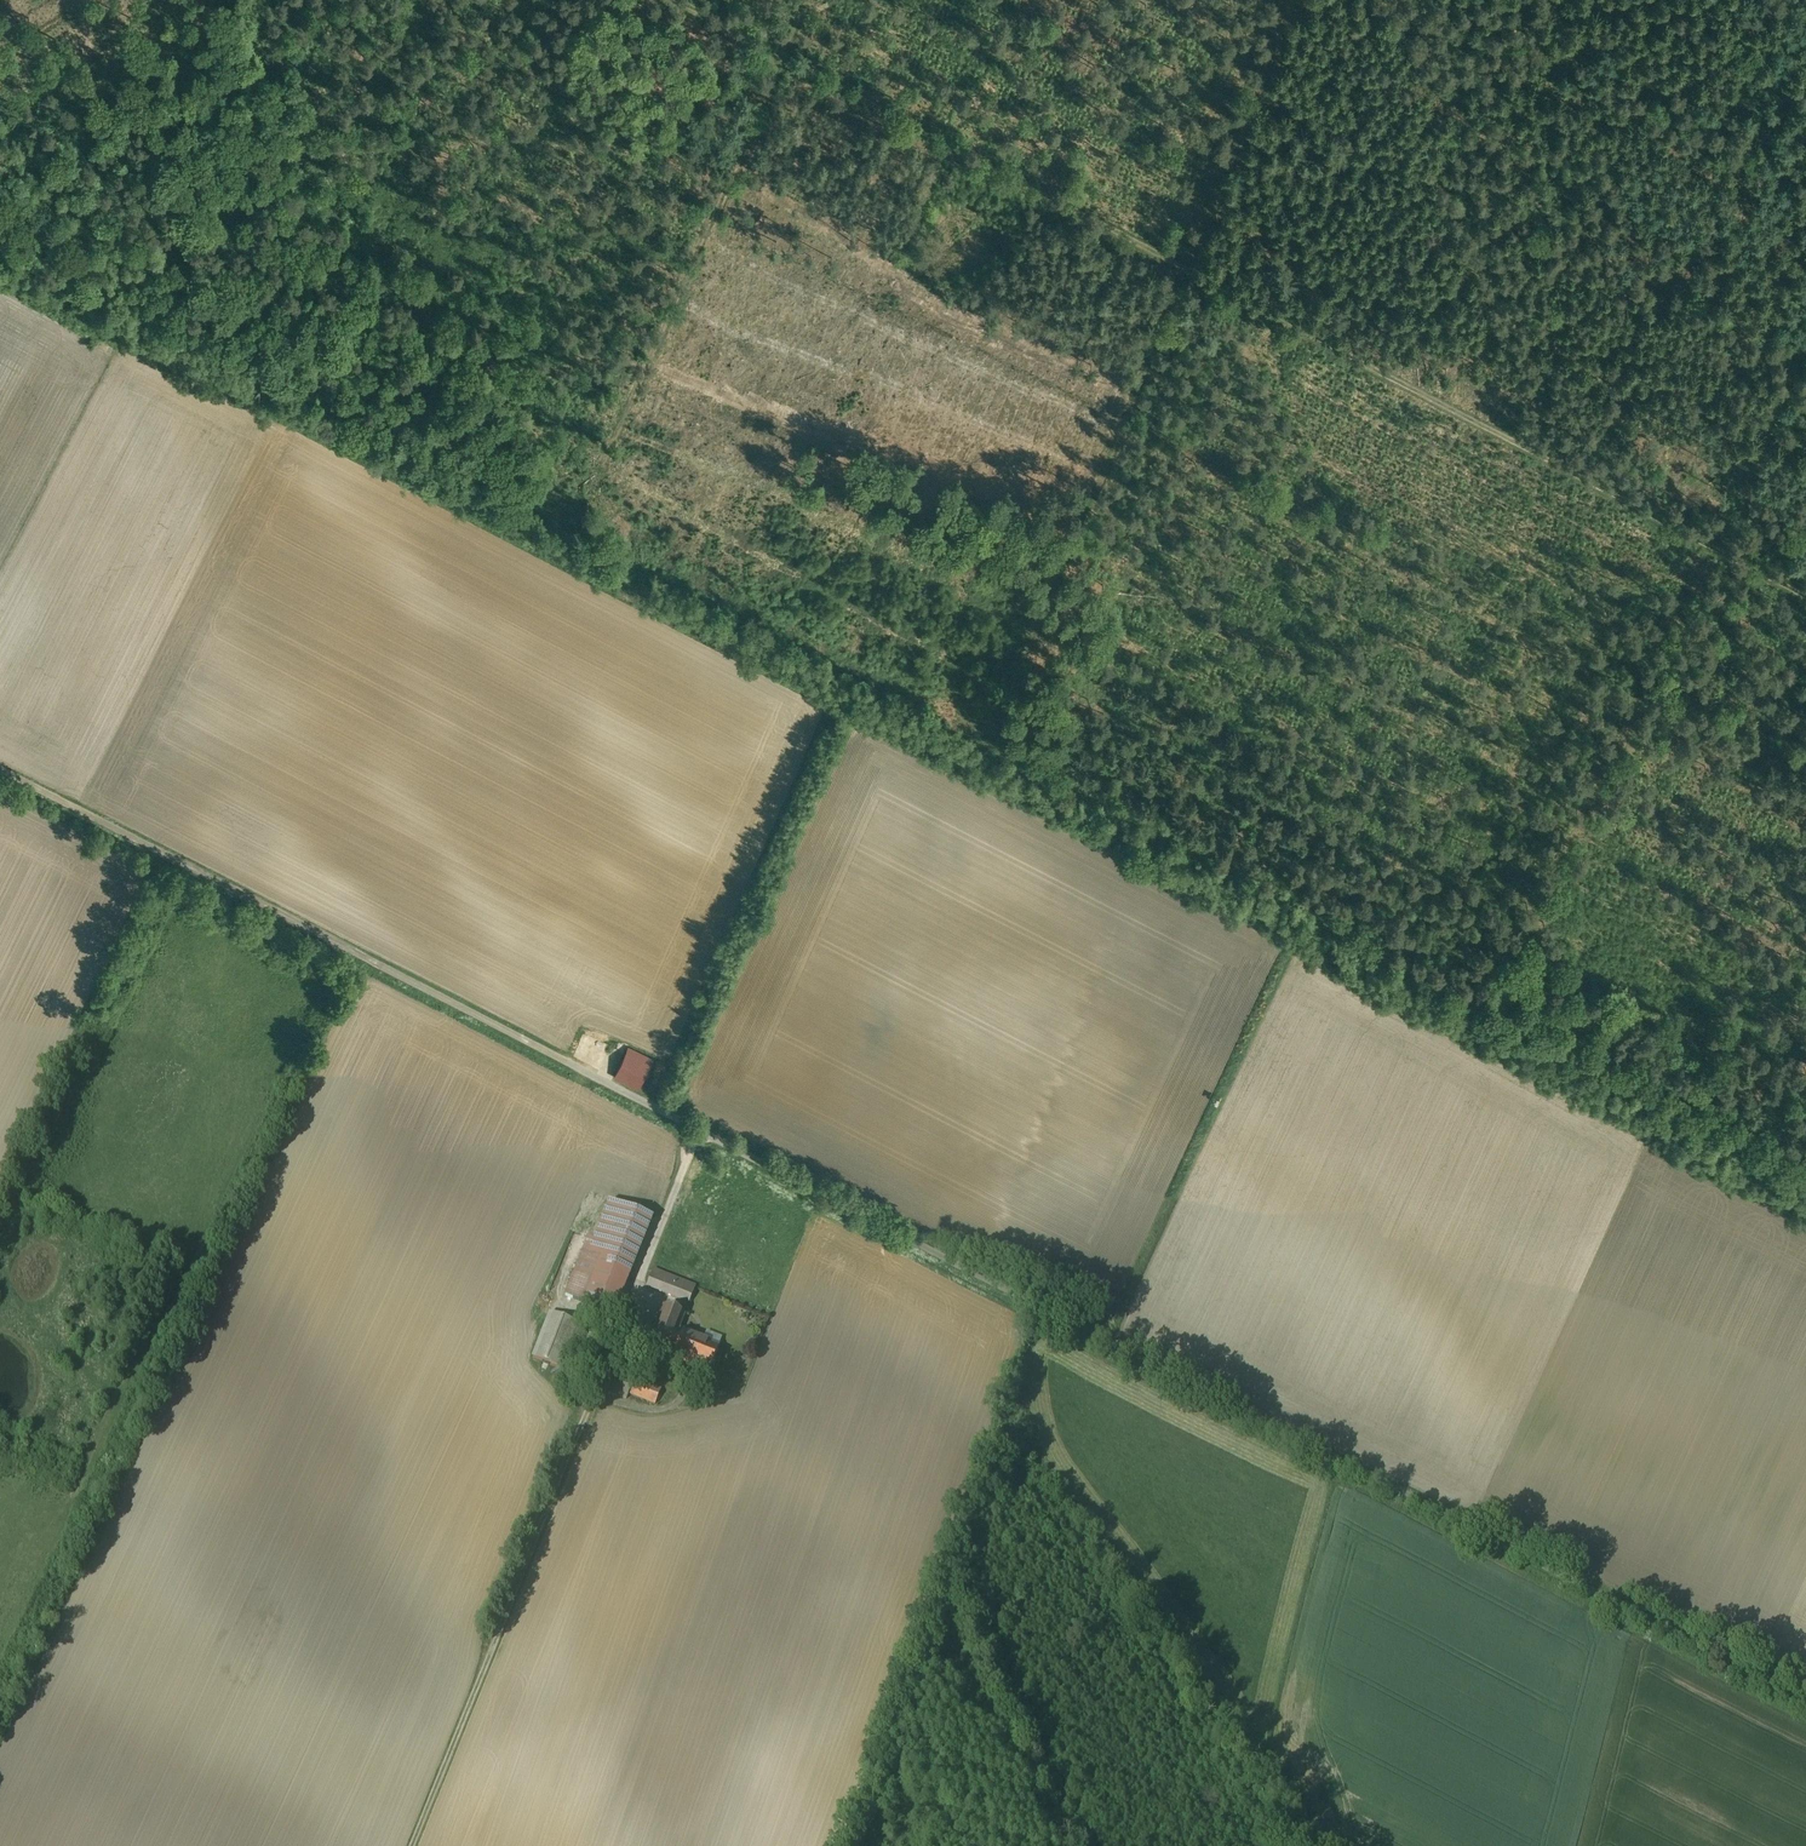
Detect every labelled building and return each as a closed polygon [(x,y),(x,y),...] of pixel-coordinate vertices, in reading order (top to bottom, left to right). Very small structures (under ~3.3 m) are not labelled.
[(264,151),(281,152),(281,138),(264,137),(264,151)] [(628,1047),(617,1079),(645,1088),(656,1057),(628,1047)] [(651,1219),(610,1203),(594,1240),(588,1238),(583,1250),(603,1258),(630,1269),(651,1219)] [(603,1258),(583,1250),(565,1295),(585,1303),(603,1258)] [(630,1269),(603,1258),(585,1303),(585,1304),(612,1315),(630,1269)] [(695,1287),(653,1270),(647,1286),(689,1303),(695,1287)] [(684,1315),(664,1307),(651,1337),(631,1329),(623,1349),(669,1368),(673,1359),(678,1330),(684,1315)] [(577,1324),(550,1313),(533,1358),(559,1368),(577,1324)] [(719,1346),(678,1330),(673,1359),(709,1373),(719,1346)] [(661,1389),(614,1370),(606,1391),(626,1399),(628,1394),(655,1404),(661,1389)]
